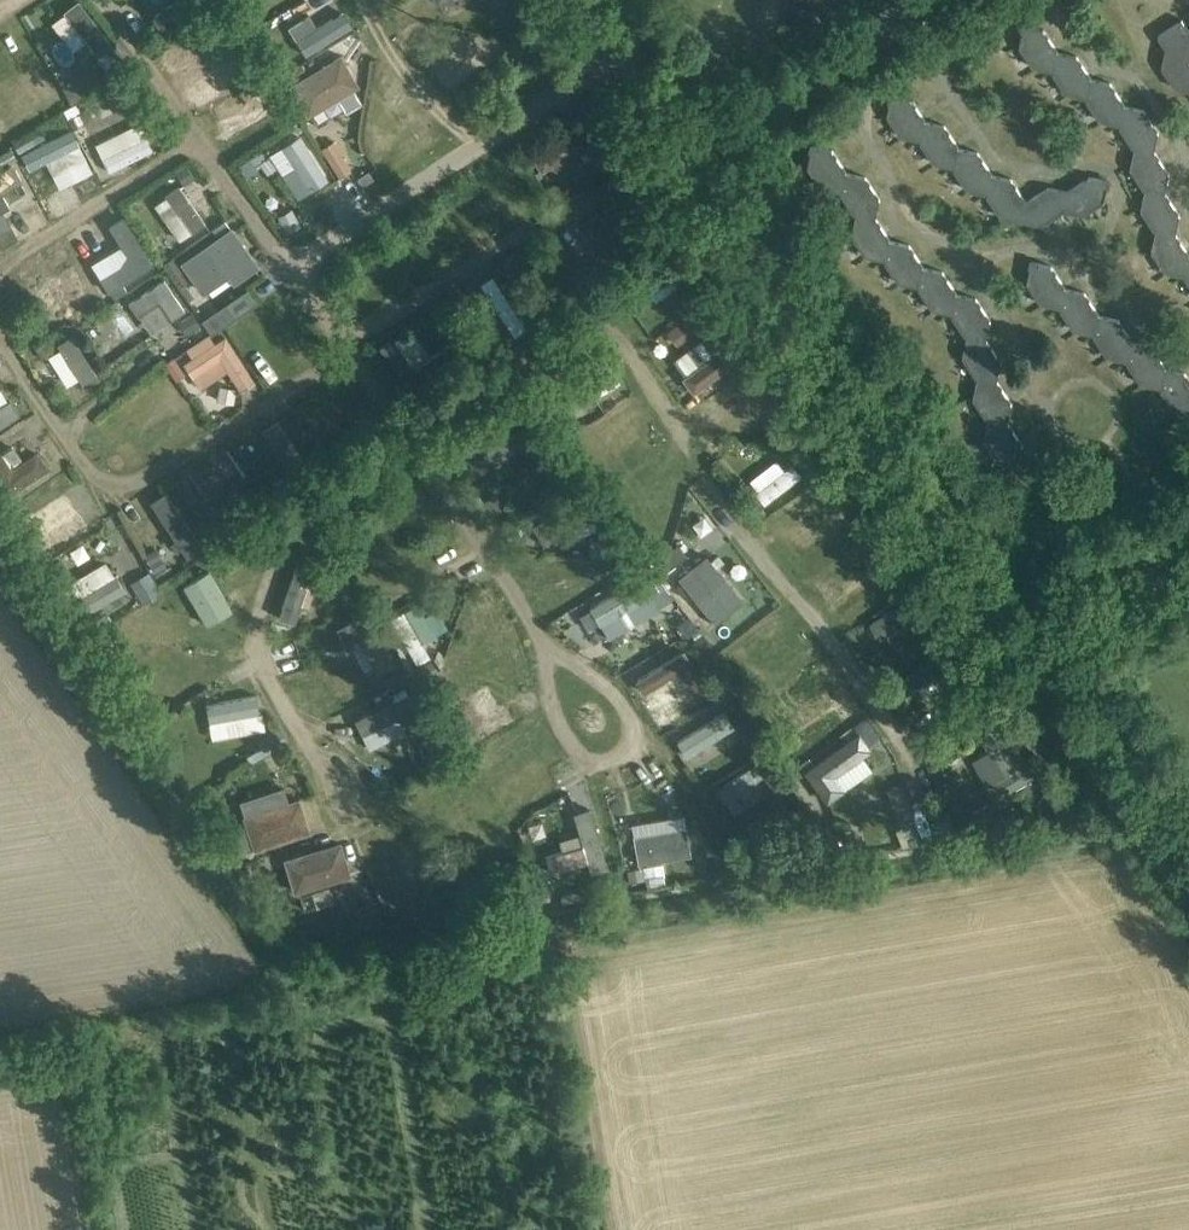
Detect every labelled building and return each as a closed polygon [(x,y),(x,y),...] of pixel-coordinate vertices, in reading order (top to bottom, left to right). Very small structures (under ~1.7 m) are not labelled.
[(64,14),(51,24),(62,38),(75,29),(95,55),(110,43),(77,0),(62,12),(64,14)] [(164,31),(205,3),(203,0),(178,0),(154,16),(164,31)] [(278,9),(293,0),(272,0),(278,9)] [(305,55),(350,27),(334,0),(331,0),(288,27),(305,55)] [(1183,20),(1161,35),(1168,46),(1164,65),(1171,76),(1188,64),(1188,29),(1183,20)] [(1044,29),(1024,25),(1020,44),(1035,67),(1054,72),(1059,52),(1044,29)] [(180,51),(195,77),(233,55),(217,28),(180,51)] [(484,42),(442,33),(438,52),(480,61),(484,42)] [(115,44),(103,53),(112,64),(124,55),(115,44)] [(1077,56),(1059,52),(1054,72),(1068,94),(1087,98),(1092,78),(1077,56)] [(359,87),(341,56),(287,88),(304,118),(339,98),(346,111),(358,103),(351,91),(359,87)] [(82,61),(68,69),(74,79),(77,84),(79,82),(90,76),(95,73),(88,61),(83,64),(82,61)] [(1171,76),(1178,87),(1188,89),(1188,64),(1171,76)] [(1111,82),(1092,78),(1087,98),(1102,121),(1121,125),(1125,105),(1111,82)] [(276,112),(260,84),(211,109),(219,125),(222,123),(229,137),(276,112)] [(892,94),(888,114),(894,123),(918,107),(912,98),(892,94)] [(1144,109),(1125,105),(1121,125),(1135,147),(1155,151),(1159,132),(1144,109)] [(918,107),(894,123),(903,137),(921,141),(926,121),(918,107)] [(945,125),(926,121),(921,141),(936,163),(955,167),(960,148),(945,125)] [(109,170),(151,149),(138,125),(115,136),(109,123),(92,131),(99,144),(97,145),(109,170)] [(298,125),(292,128),(296,133),(301,130),(298,125)] [(538,171),(587,141),(578,127),(529,157),(538,171)] [(45,140),(39,128),(15,141),(22,153),(45,140)] [(58,187),(90,171),(70,131),(22,155),(28,167),(44,159),(58,187)] [(301,136),(285,146),(297,164),(281,174),(297,198),(328,178),(301,136)] [(832,149),(813,145),(809,165),(823,188),(842,192),(847,172),(832,149)] [(1135,147),(1131,166),(1138,178),(1162,162),(1155,151),(1135,147)] [(979,152),(960,148),(955,167),(970,190),(988,194),(993,174),(979,152)] [(250,157),(237,165),(245,177),(258,169),(255,164),(250,157)] [(1162,162),(1138,178),(1146,189),(1165,192),(1170,174),(1162,162)] [(23,179),(14,163),(0,171),(0,191),(23,179)] [(358,178),(363,185),(372,178),(367,172),(358,178)] [(866,176),(847,172),(842,192),(857,214),(877,218),(881,199),(866,176)] [(993,174),(988,194),(1003,217),(1022,221),(1026,201),(1012,178),(993,174)] [(1089,176),(1078,183),(1093,208),(1104,201),(1109,179),(1089,176)] [(1068,190),(1063,210),(1082,215),(1093,208),(1078,183),(1068,190)] [(1026,201),(1022,221),(1041,225),(1063,210),(1068,190),(1049,186),(1026,201)] [(203,224),(178,188),(154,204),(178,240),(203,224)] [(1146,189),(1141,207),(1149,219),(1173,204),(1165,192),(1146,189)] [(1,245),(18,235),(0,204),(0,244),(1,245)] [(1173,204),(1149,219),(1156,230),(1176,234),(1180,215),(1173,204)] [(626,210),(585,237),(605,266),(645,239),(626,210)] [(877,218),(857,214),(852,233),(867,256),(886,260),(891,240),(877,218)] [(121,244),(90,263),(100,279),(108,292),(109,291),(113,298),(126,290),(122,283),(151,265),(122,219),(110,227),(121,244)] [(232,230),(183,263),(193,278),(198,286),(231,263),(242,278),(258,267),(232,230)] [(1156,230),(1152,249),(1167,272),(1186,276),(1188,264),(1188,253),(1176,234),(1156,230)] [(910,244),(891,240),(886,260),(901,283),(920,287),(924,267),(910,244)] [(676,249),(632,278),(641,293),(646,289),(653,300),(687,277),(680,267),(686,263),(683,259),(676,249)] [(1043,303),(1061,307),(1066,288),(1052,265),(1032,261),(1028,281),(1043,303)] [(389,294),(422,275),(415,263),(382,281),(389,294)] [(74,267),(52,281),(74,316),(95,302),(74,267)] [(943,271),(924,267),(920,287),(934,309),(953,313),(958,293),(943,271)] [(509,334),(521,327),(489,275),(476,284),(473,279),(460,287),(497,345),(511,337),(509,334)] [(163,282),(130,303),(138,316),(160,301),(172,319),(182,312),(163,282)] [(1076,330),(1095,334),(1100,315),(1085,292),(1066,288),(1061,307),(1076,330)] [(976,297),(958,293),(953,313),(968,336),(987,339),(991,321),(976,297)] [(224,303),(200,319),(210,334),(223,325),(225,323),(234,317),(224,303)] [(1109,357),(1128,361),(1134,342),(1118,319),(1100,315),(1095,334),(1109,357)] [(693,332),(683,318),(670,327),(680,341),(693,332)] [(681,379),(691,393),(736,360),(705,318),(693,327),(714,355),(681,379)] [(84,387),(98,379),(69,334),(56,342),(61,349),(48,357),(66,385),(78,377),(84,387)] [(987,339),(968,336),(964,355),(978,377),(998,381),(1002,362),(987,339)] [(224,339),(214,345),(209,337),(186,351),(192,360),(184,364),(193,377),(221,358),(241,389),(254,381),(224,339)] [(393,340),(380,349),(410,392),(458,358),(448,345),(430,357),(414,369),(403,354),(393,340)] [(1143,384),(1162,388),(1166,368),(1152,345),(1134,342),(1128,361),(1143,384)] [(597,352),(574,367),(595,399),(618,384),(597,352)] [(173,358),(167,362),(178,380),(184,376),(173,358)] [(1162,388),(1176,411),(1188,413),(1188,378),(1185,372),(1166,368),(1162,388)] [(730,422),(761,399),(752,387),(755,385),(747,373),(705,404),(713,414),(720,409),(730,422)] [(998,381),(978,377),(974,396),(988,418),(1008,422),(1013,403),(998,381)] [(334,379),(300,402),(308,416),(343,392),(334,379)] [(10,400),(7,402),(0,391),(0,428),(20,415),(10,400)] [(242,433),(278,489),(309,470),(273,414),(242,433)] [(988,418),(984,437),(999,460),(1019,464),(1023,445),(1008,422),(988,418)] [(46,469),(36,453),(23,462),(12,445),(0,453),(0,498),(1,499),(46,469)] [(764,502),(799,476),(791,466),(784,471),(776,461),(751,480),(759,490),(757,492),(764,502)] [(218,522),(187,474),(174,483),(205,531),(218,522)] [(202,548),(166,494),(152,503),(188,557),(202,548)] [(579,499),(577,497),(531,525),(533,527),(542,544),(573,525),(579,536),(595,526),(579,499)] [(74,513),(30,542),(40,557),(84,529),(74,513)] [(677,544),(665,553),(674,564),(686,555),(677,544)] [(678,582),(672,587),(681,598),(687,593),(714,627),(729,615),(743,604),(714,568),(709,562),(705,558),(677,580),(678,582)] [(78,580),(86,593),(68,604),(77,620),(123,592),(114,576),(112,577),(104,564),(78,580)] [(292,565),(281,602),(307,609),(317,571),(292,565)] [(212,568),(185,584),(210,625),(237,608),(212,568)] [(143,600),(163,591),(153,571),(133,580),(143,600)] [(650,594),(662,587),(653,573),(642,580),(650,594)] [(641,580),(591,608),(607,638),(658,609),(641,580)] [(414,605),(388,619),(415,665),(428,657),(419,642),(431,635),(414,605)] [(914,628),(899,605),(859,632),(866,642),(874,637),(882,649),(914,628)] [(394,664),(367,611),(350,620),(376,672),(394,664)] [(704,635),(696,641),(707,655),(715,648),(704,635)] [(394,645),(401,660),(406,657),(399,643),(394,645)] [(683,653),(637,680),(644,692),(665,680),(678,672),(694,698),(695,700),(707,692),(683,653)] [(942,653),(896,683),(905,696),(919,687),(927,700),(943,689),(935,676),(950,665),(942,653)] [(406,657),(401,660),(408,674),(413,671),(406,657)] [(430,662),(420,670),(427,680),(437,672),(430,662)] [(260,694),(206,703),(211,738),(265,729),(260,694)] [(406,694),(355,719),(363,734),(369,748),(405,730),(398,716),(414,709),(406,694)] [(485,721),(492,734),(521,718),(514,705),(485,721)] [(716,717),(681,739),(696,763),(731,741),(716,717)] [(256,740),(259,746),(263,754),(286,741),(279,727),(256,740)] [(859,730),(805,768),(817,785),(828,800),(845,788),(872,769),(861,754),(871,747),(859,730)] [(989,750),(973,760),(990,788),(988,789),(996,802),(1028,782),(1019,768),(995,730),(982,738),(989,750)] [(805,768),(812,763),(809,758),(801,763),(805,768)] [(754,765),(714,792),(722,803),(723,801),(733,815),(762,795),(754,783),(762,777),(754,765)] [(255,851),(310,834),(300,801),(244,819),(247,827),(235,831),(242,852),(254,848),(255,851)] [(907,804),(894,810),(901,826),(894,829),(901,847),(921,838),(914,821),(907,804)] [(549,872),(587,861),(590,872),(607,867),(590,808),(573,813),(582,843),(544,854),(549,872)] [(832,822),(819,829),(834,855),(848,847),(832,822)] [(685,828),(633,836),(637,864),(690,855),(685,828)] [(341,843),(285,860),(294,892),(350,876),(341,843)]
